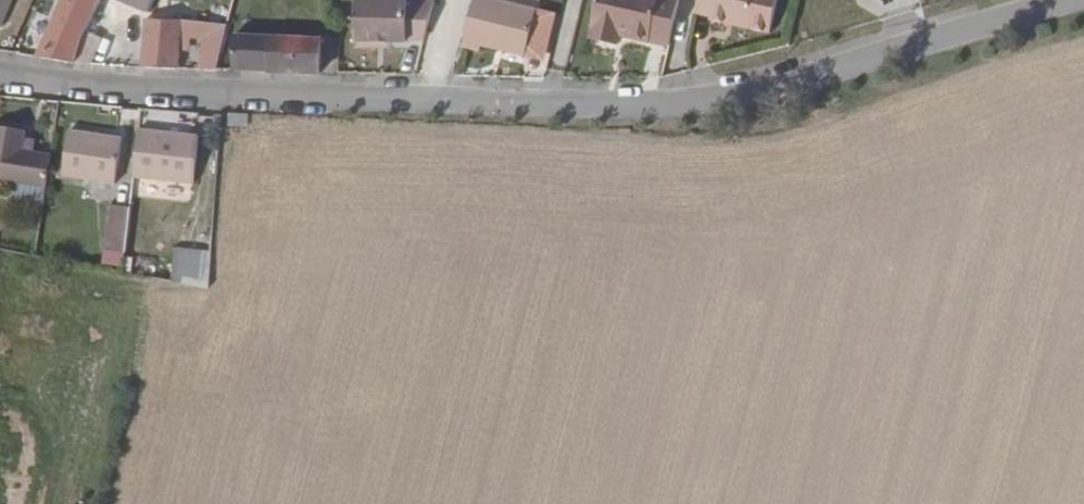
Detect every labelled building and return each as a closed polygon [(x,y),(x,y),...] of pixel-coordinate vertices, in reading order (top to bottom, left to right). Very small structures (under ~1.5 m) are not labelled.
[(43,53),(77,56),(90,25),(99,0),(68,0),(43,53)] [(150,10),(155,0),(127,0),(150,10)] [(421,40),(433,1),(415,0),(350,0),(350,45),(369,46),(369,40),(403,42),(403,39),(421,40)] [(499,0),(471,0),(458,45),(473,49),(476,41),(515,52),(528,8),(499,0)] [(675,1),(671,0),(588,0),(581,24),(584,26),(581,36),(607,44),(609,33),(665,47),(675,1)] [(692,18),(706,19),(706,25),(745,32),(752,0),(697,0),(692,18)] [(150,17),(149,61),(191,64),(191,28),(207,29),(205,65),(219,66),(221,20),(150,17)] [(90,25),(77,56),(94,58),(105,31),(90,25)] [(236,67),(323,72),(323,36),(238,33),(236,67)] [(53,154),(23,149),(27,127),(0,123),(0,177),(47,185),(53,154)] [(198,135),(139,128),(134,175),(194,181),(198,135)] [(120,136),(69,129),(62,175),(114,182),(120,136)] [(106,249),(126,250),(131,206),(111,204),(106,249)] [(208,291),(210,250),(176,248),(174,284),(208,291)]
